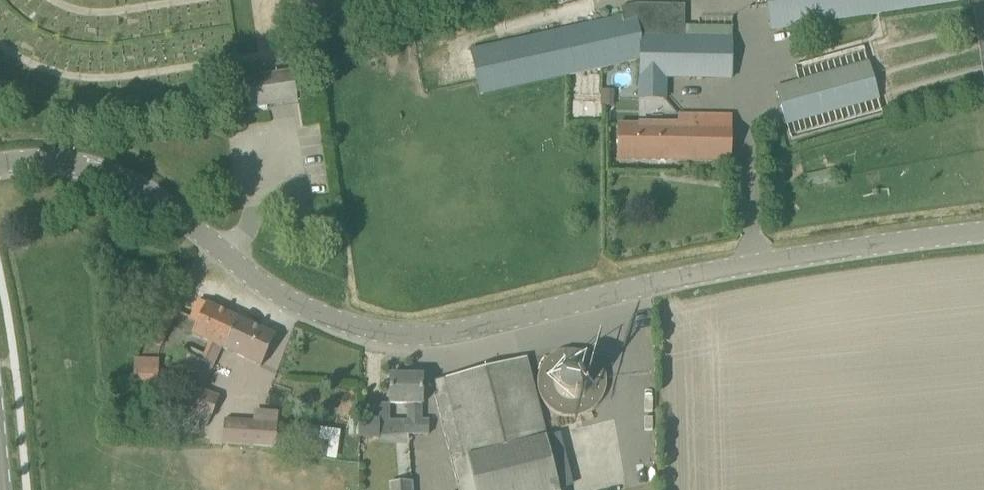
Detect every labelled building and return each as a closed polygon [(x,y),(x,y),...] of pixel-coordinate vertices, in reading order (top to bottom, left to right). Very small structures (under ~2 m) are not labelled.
[(967,0),(767,0),(772,30),(968,1),(967,0)] [(613,16),(577,25),(470,49),(478,81),(481,95),(600,68),(620,64),(638,59),(638,98),(667,98),(667,78),(732,78),(732,36),(683,36),(684,25),(684,4),(636,4),(621,7),(622,14),(613,16)] [(869,62),(795,83),(776,89),(786,123),(879,97),(869,62)] [(267,108),(264,88),(262,74),(244,77),(249,111),(267,108)] [(639,128),(619,128),(619,160),(731,161),(731,117),(691,117),(691,124),(639,124),(639,128)] [(199,381),(216,345),(222,333),(228,335),(236,317),(206,304),(199,300),(191,317),(198,321),(192,334),(210,342),(201,362),(182,353),(174,370),(199,381)] [(161,346),(177,311),(177,310),(161,302),(144,339),(161,346)] [(222,333),(216,345),(261,366),(276,335),(236,317),(228,335),(222,333)] [(540,398),(542,401),(544,404),(546,407),(548,409),(551,411),(554,413),(557,415),(560,416),(563,417),(566,417),(570,418),(573,418),(577,418),(580,417),(583,416),(586,415),(589,413),(592,412),(595,409),(597,407),(600,405),(602,402),(603,399),(605,396),(606,393),(607,390),(607,386),(607,383),(607,382),(607,379),(607,375),(606,372),(605,369),(604,366),(602,363),(600,360),(598,358),(595,355),(593,353),(591,352),(582,366),(579,365),(577,364),(574,363),(571,363),(566,363),(562,348),(560,348),(557,350),(554,351),(551,353),(549,355),(546,357),(544,360),(542,363),(540,365),(539,368),(538,372),(537,375),(536,378),(536,382),(536,386),(537,389),(538,392),(539,395),(540,398)] [(135,390),(158,390),(158,357),(134,358),(135,390)] [(439,413),(460,489),(559,489),(526,358),(435,381),(438,393),(434,394),(439,413)] [(379,438),(390,436),(390,405),(407,405),(407,421),(404,421),(404,434),(429,434),(429,421),(422,421),(423,376),(404,376),(402,372),(394,372),(392,375),(390,375),(390,403),(379,403),(379,420),(379,438)] [(184,418),(207,426),(218,396),(196,388),(184,418)] [(222,444),(275,447),(277,423),(224,420),(222,444)] [(379,438),(379,420),(359,420),(359,438),(379,438)] [(317,458),(321,428),(305,425),(301,455),(317,458)] [(320,458),(341,458),(342,428),(321,427),(320,458)] [(412,481),(387,482),(388,489),(413,489),(412,481)]
